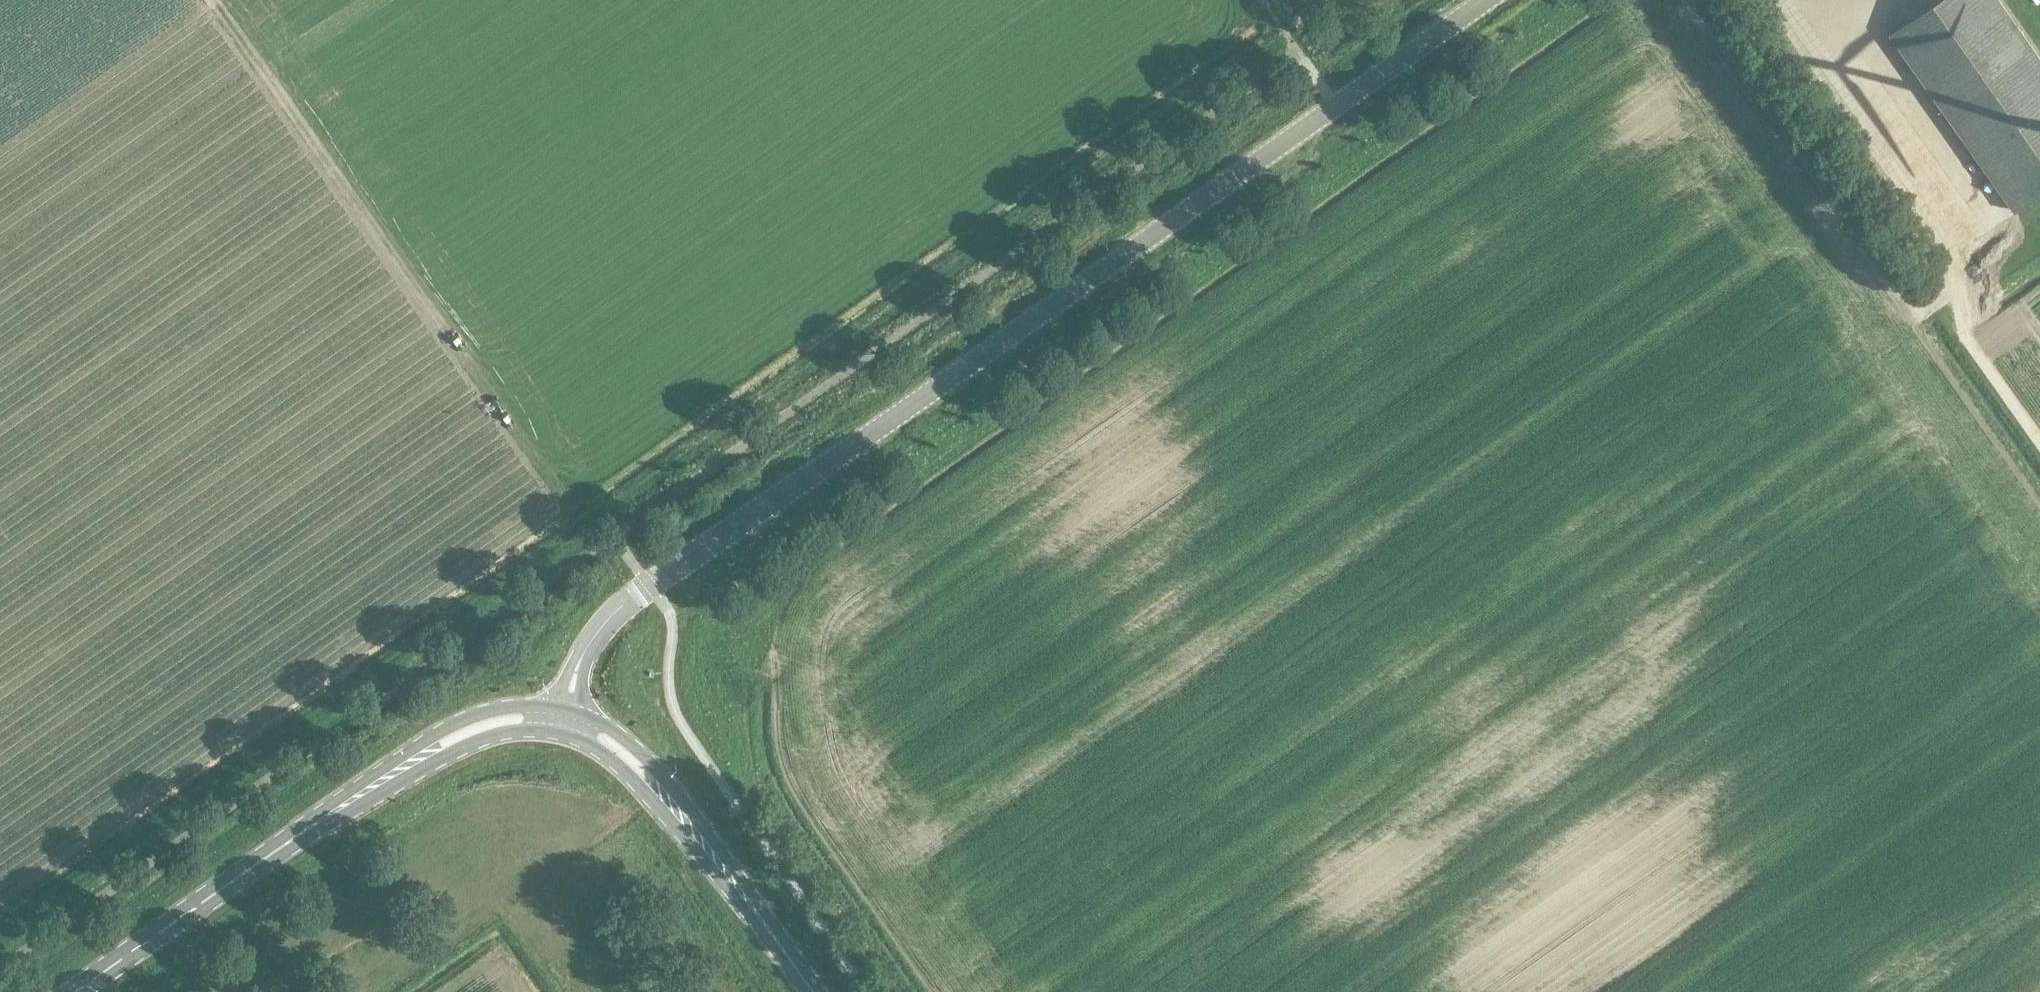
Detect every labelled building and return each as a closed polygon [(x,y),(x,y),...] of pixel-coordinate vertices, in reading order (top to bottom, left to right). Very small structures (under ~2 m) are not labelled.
[(1999,0),(1940,0),(1891,35),(2015,211),(2039,194),(2039,59),(1999,0)]
